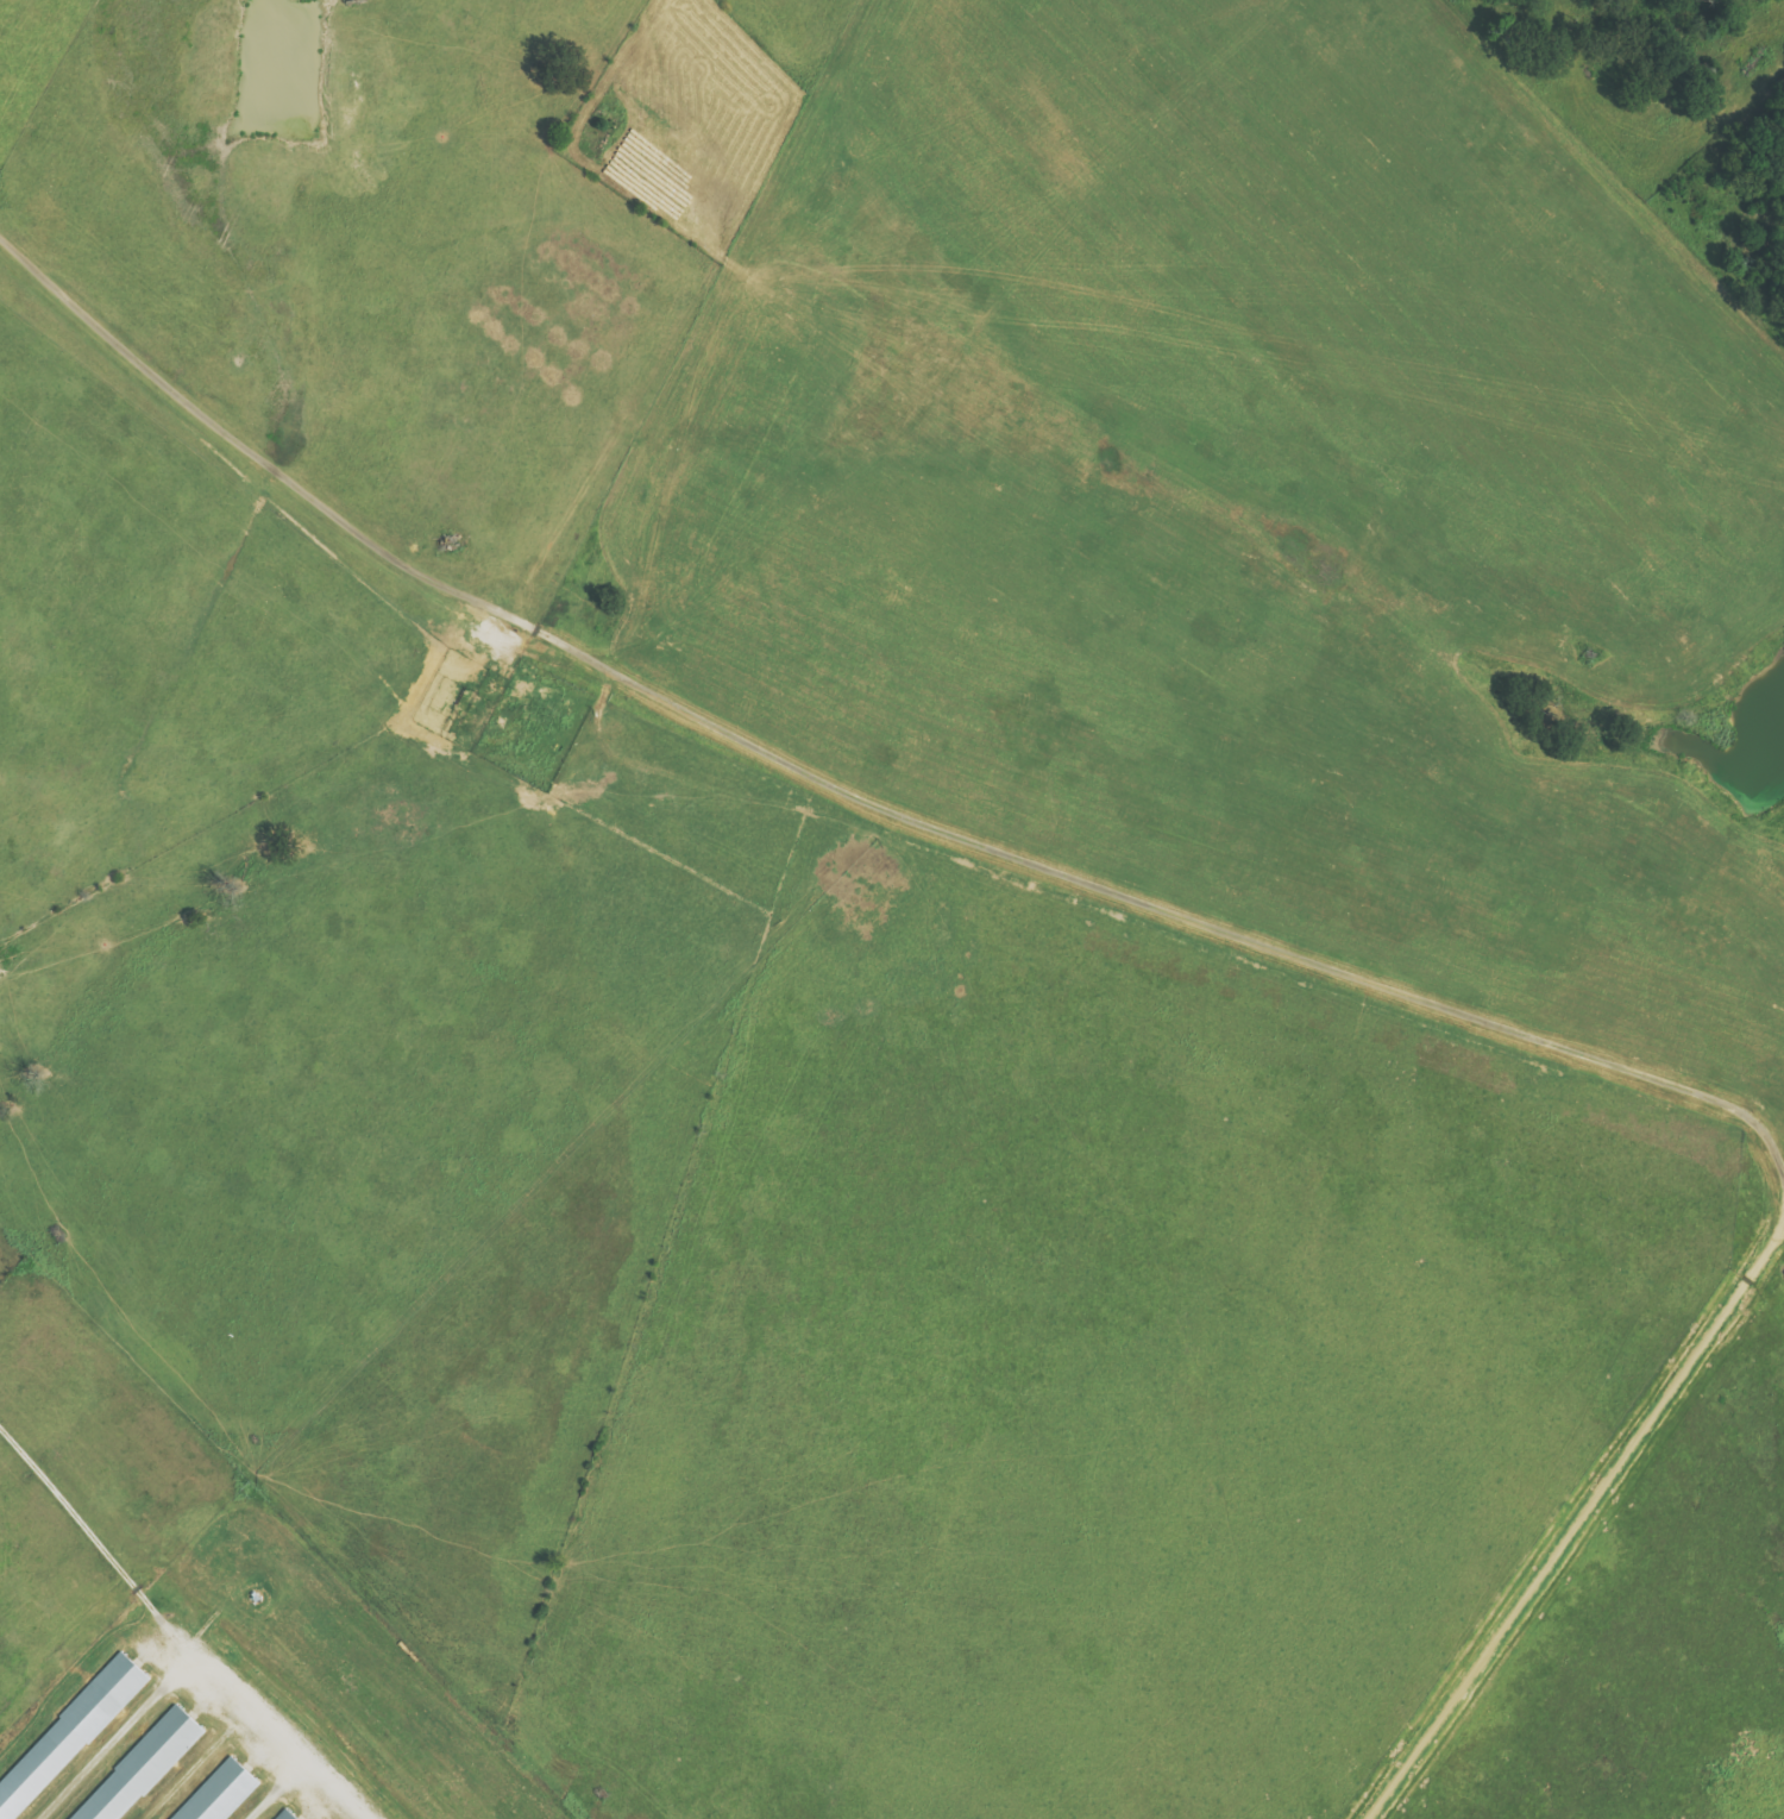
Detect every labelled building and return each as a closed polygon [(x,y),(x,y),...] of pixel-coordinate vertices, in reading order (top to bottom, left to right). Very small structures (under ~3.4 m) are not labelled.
[(148,1677),(119,1650),(0,1779),(0,1818),(17,1818),(148,1677)] [(175,1702),(67,1818),(118,1818),(202,1728),(175,1702)] [(257,1783),(230,1757),(172,1818),(223,1818),(257,1783)] [(285,1808),(275,1818),(297,1818),(285,1808)]
